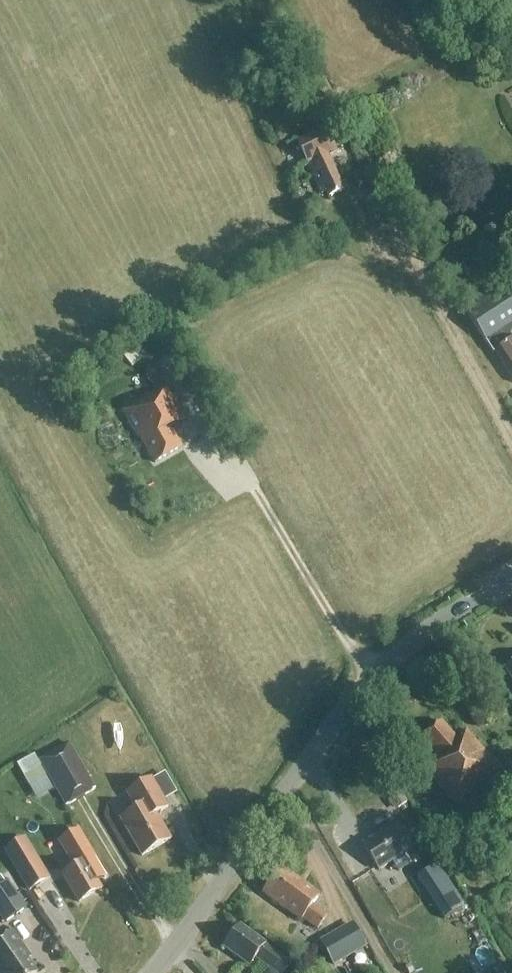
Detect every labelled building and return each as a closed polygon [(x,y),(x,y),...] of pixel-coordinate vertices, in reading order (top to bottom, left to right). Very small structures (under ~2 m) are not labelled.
[(329,197),(344,190),(327,154),(336,150),(325,128),(296,142),(321,194),(326,192),(329,197)] [(361,172),(369,187),(371,185),(378,198),(376,200),(380,207),(393,200),(375,165),(361,172)] [(503,283),(464,309),(493,353),(495,351),(511,377),(511,296),(503,283)] [(185,419),(166,387),(124,411),(140,438),(141,438),(155,461),(180,447),(169,428),(185,419)] [(455,805),(498,767),(466,730),(456,739),(441,722),(419,741),(435,759),(424,769),(455,805)] [(95,790),(88,777),(68,743),(40,760),(59,794),(67,807),(95,790)] [(137,810),(120,819),(142,858),(172,841),(157,815),(169,808),(165,802),(178,795),(165,773),(153,781),(152,780),(127,794),(129,797),(137,810)] [(511,801),(511,783),(508,779),(499,787),(511,801)] [(388,800),(396,811),(408,802),(400,791),(388,800)] [(378,871),(412,849),(396,823),(362,845),(378,871)] [(79,830),(57,842),(72,867),(61,874),(78,903),(102,889),(92,872),(99,869),(92,858),(94,857),(79,830)] [(26,838),(24,839),(5,851),(30,893),(51,880),(26,838)] [(438,863),(416,878),(424,889),(446,875),(438,863)] [(317,929),(327,916),(313,904),(319,895),(281,867),(262,893),(301,921),(302,919),(317,929)] [(0,888),(0,915),(6,924),(27,909),(8,882),(0,888)] [(366,947),(352,922),(319,941),(333,966),(366,947)] [(278,954),(265,945),(265,944),(239,925),(223,947),(249,966),(256,958),(277,972),(284,972),(291,963),(278,954)] [(0,941),(0,972),(36,972),(27,960),(30,958),(12,932),(0,941)]
